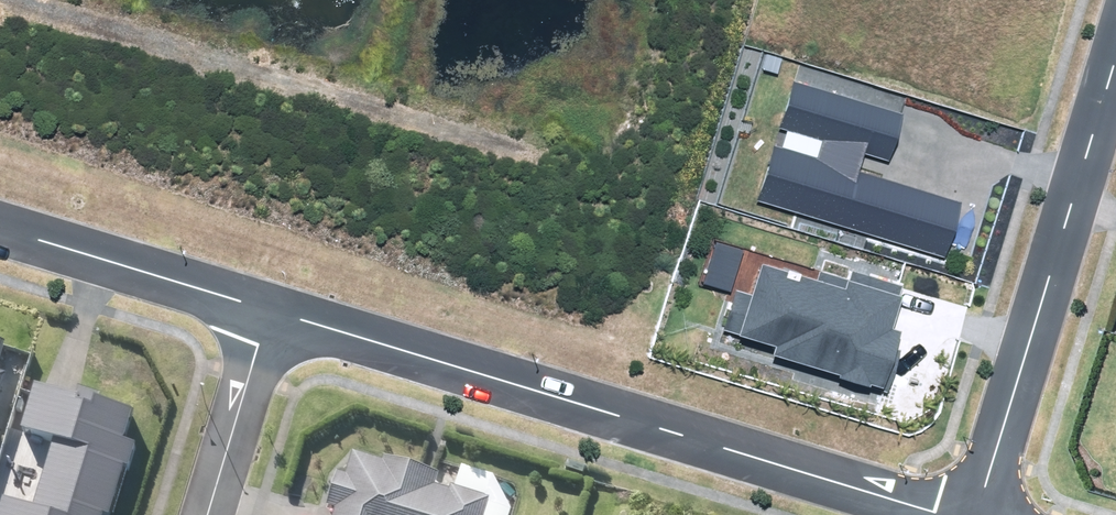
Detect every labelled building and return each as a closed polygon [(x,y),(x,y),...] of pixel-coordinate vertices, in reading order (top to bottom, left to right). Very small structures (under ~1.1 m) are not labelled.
[(757,204),(946,257),(961,204),(861,175),(866,156),(891,163),(905,114),(795,82),(781,130),(789,133),(783,153),(772,150),(757,204)] [(774,356),(889,392),(902,351),(897,350),(903,332),(892,329),(905,289),(852,272),(850,280),(820,271),(817,280),(763,263),(753,296),(736,291),(724,331),(777,347),(774,356)] [(0,502),(0,514),(101,514),(102,511),(108,512),(122,463),(128,464),(135,439),(124,436),(133,405),(92,393),(90,401),(75,397),(77,392),(33,380),(20,426),(53,436),(34,503),(2,494),(0,502)] [(334,505),(331,514),(482,514),(488,495),(436,479),(439,469),(382,452),(380,457),(351,449),(344,471),(337,469),(326,503),(334,505)]
